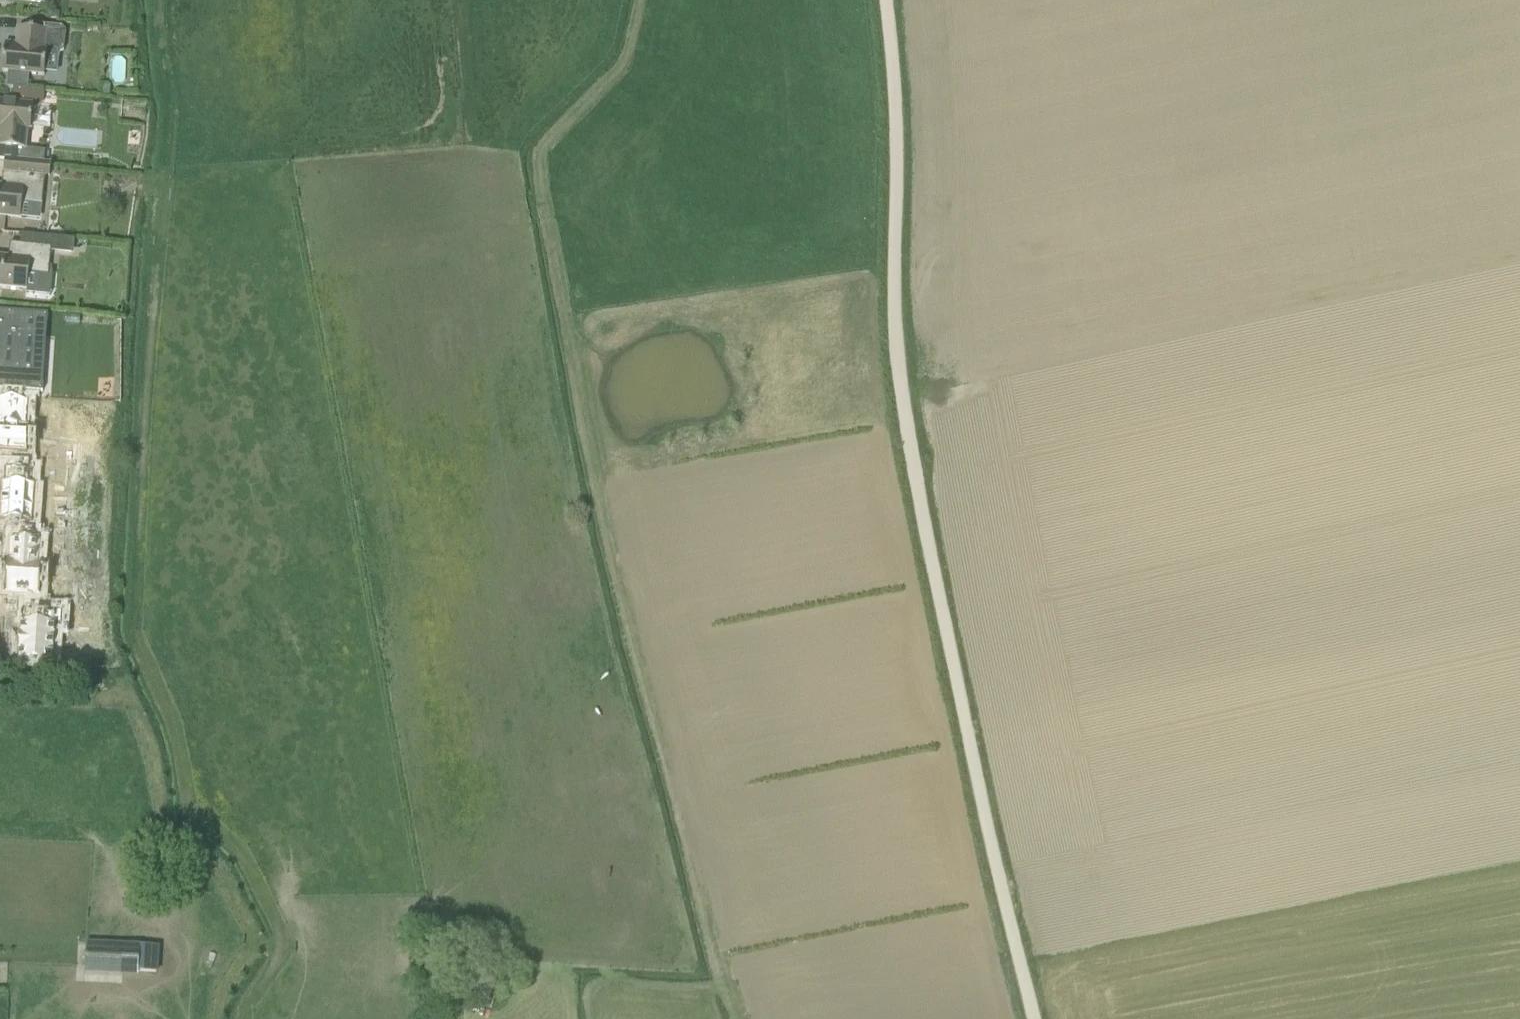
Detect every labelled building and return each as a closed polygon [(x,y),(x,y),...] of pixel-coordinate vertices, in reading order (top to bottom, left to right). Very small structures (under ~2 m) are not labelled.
[(21,5),(52,8),(53,0),(22,0),(21,5)] [(60,21),(61,13),(51,12),(50,20),(60,21)] [(30,24),(30,30),(19,29),(16,49),(5,48),(2,72),(45,76),(48,53),(60,54),(64,52),(66,32),(63,28),(30,24)] [(101,94),(109,95),(110,86),(102,85),(101,94)] [(0,131),(0,148),(22,150),(26,150),(28,131),(31,131),(34,109),(39,108),(40,107),(42,104),(43,100),(44,93),(14,89),(12,105),(0,103),(0,127),(0,131)] [(30,150),(28,163),(44,164),(45,152),(30,150)] [(27,176),(11,174),(10,187),(0,186),(0,217),(6,217),(21,219),(22,203),(42,205),(45,178),(49,178),(51,165),(44,164),(28,163),(27,176)] [(18,244),(17,259),(0,257),(0,287),(27,290),(29,275),(49,277),(52,248),(18,244)] [(51,314),(12,312),(10,333),(0,332),(0,370),(0,376),(0,390),(46,393),(47,371),(27,370),(29,337),(49,338),(51,314)] [(0,399),(0,455),(10,455),(10,451),(21,452),(22,425),(20,425),(21,400),(0,399)] [(0,469),(0,524),(12,524),(12,520),(21,521),(23,484),(20,483),(21,470),(0,469)] [(0,536),(0,588),(2,591),(5,593),(9,593),(13,591),(16,588),(24,589),(25,559),(22,559),(24,537),(0,536)] [(42,604),(7,604),(7,617),(4,617),(4,628),(3,628),(3,643),(4,643),(4,655),(13,655),(14,659),(27,659),(27,655),(37,655),(37,618),(42,618),(42,604)] [(122,977),(122,974),(140,975),(141,945),(85,943),(84,975),(122,977)]
